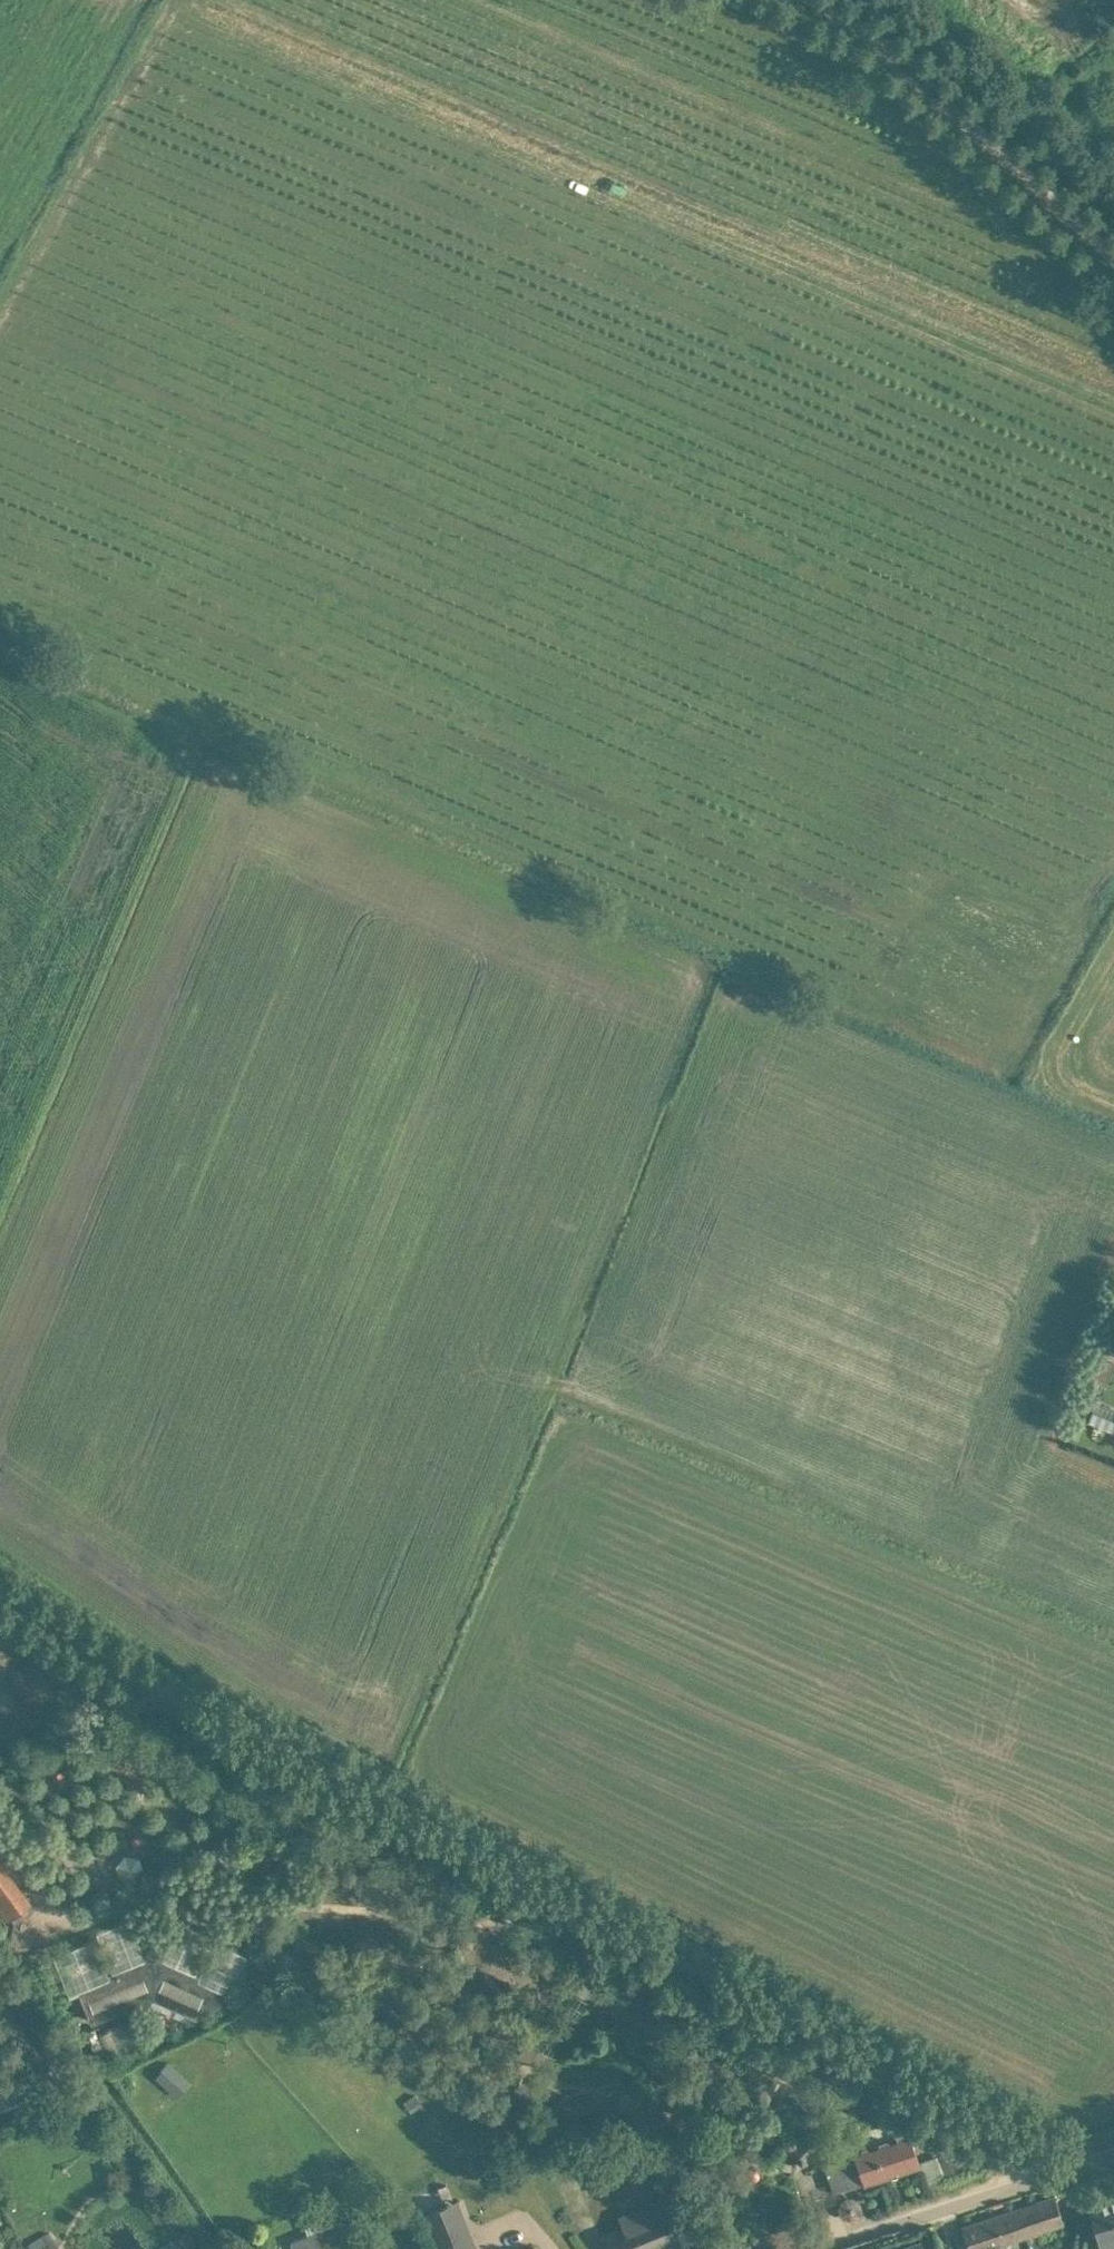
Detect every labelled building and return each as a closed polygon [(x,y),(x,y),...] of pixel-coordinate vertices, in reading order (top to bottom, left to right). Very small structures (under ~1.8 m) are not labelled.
[(10,1916),(28,1902),(0,1864),(0,1902),(10,1916)] [(136,1917),(96,1933),(110,1971),(151,1956),(136,1917)] [(211,1936),(171,1920),(155,1958),(195,1974),(211,1936)] [(93,1939),(53,1954),(67,1993),(108,1978),(93,1939)] [(254,1959),(214,1943),(198,1981),(238,1997),(254,1959)] [(114,1981),(80,1995),(93,2027),(94,2027),(154,2001),(205,2019),(211,2007),(223,2012),(230,1995),(197,1981),(199,1977),(156,1960),(112,1976),(114,1981)] [(643,1994),(650,1979),(635,1972),(628,1987),(643,1994)] [(156,2008),(146,2012),(153,2027),(147,2030),(151,2039),(157,2036),(158,2037),(168,2033),(156,2008)] [(135,2015),(123,2020),(128,2031),(140,2025),(135,2015)] [(93,2027),(84,2031),(99,2064),(121,2053),(109,2028),(98,2034),(94,2027),(93,2027)] [(167,2062),(153,2078),(177,2098),(190,2082),(167,2062)] [(816,2064),(807,2081),(868,2114),(881,2100),(829,2071),(816,2064)] [(773,2077),(764,2091),(776,2099),(785,2084),(773,2077)] [(563,2102),(557,2115),(564,2119),(614,2104),(616,2105),(633,2113),(635,2108),(687,2170),(697,2161),(685,2147),(640,2096),(622,2088),(607,2090),(608,2093),(566,2104),(563,2102)] [(422,2105),(414,2094),(403,2102),(411,2113),(422,2105)] [(808,2099),(799,2113),(810,2121),(820,2106),(808,2099)] [(822,2160),(833,2192),(863,2182),(864,2184),(920,2165),(908,2129),(894,2134),(861,2145),(852,2148),(853,2150),(822,2160)] [(945,2176),(963,2169),(955,2147),(937,2154),(945,2176)] [(632,2164),(616,2167),(623,2196),(639,2192),(632,2164)] [(603,2235),(609,2248),(657,2248),(656,2248),(684,2237),(657,2169),(644,2174),(655,2202),(620,2216),(624,2226),(603,2235)] [(347,2234),(330,2190),(317,2197),(322,2209),(328,2225),(334,2239),(347,2234)] [(1088,2201),(1100,2243),(1113,2239),(1113,2193),(1088,2201)] [(961,2226),(968,2248),(985,2248),(1064,2222),(1055,2195),(961,2226)] [(424,2213),(438,2248),(470,2248),(475,2247),(456,2200),(424,2213)] [(290,2240),(294,2248),(338,2248),(334,2239),(328,2225),(322,2209),(310,2213),(303,2223),(307,2233),(290,2240)] [(188,2229),(179,2237),(187,2247),(197,2240),(188,2229)] [(32,2248),(61,2248),(49,2231),(29,2243),(32,2248)] [(894,2248),(924,2248),(921,2240),(906,2245),(901,2247),(894,2248)]
